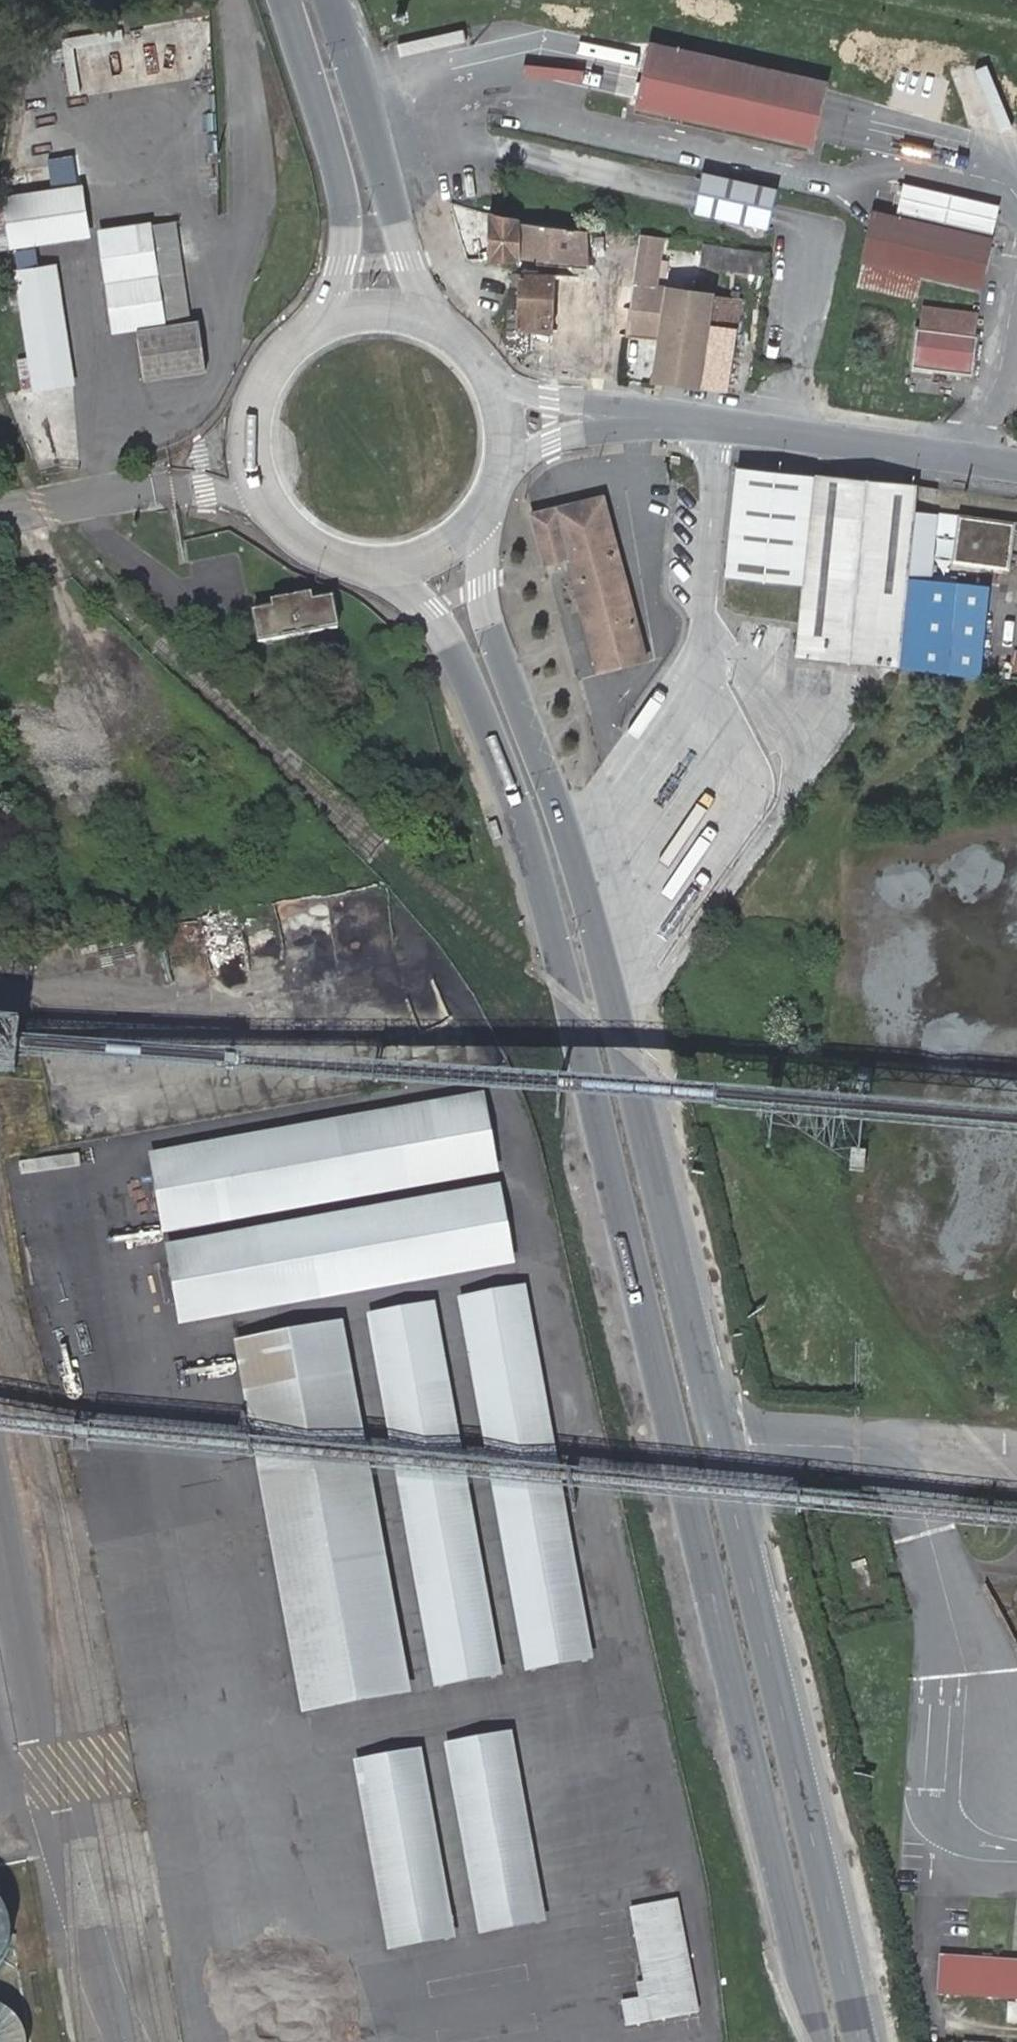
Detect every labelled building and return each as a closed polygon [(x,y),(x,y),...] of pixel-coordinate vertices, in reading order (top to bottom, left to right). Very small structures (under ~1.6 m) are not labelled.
[(819,89),(641,48),(627,109),(807,149),(819,89)] [(25,179),(23,173),(0,176),(0,182),(25,179)] [(771,192),(694,177),(687,214),(764,227),(771,192)] [(78,188),(27,195),(25,179),(0,182),(0,234),(2,249),(86,237),(78,188)] [(176,221),(183,220),(181,203),(144,208),(147,230),(150,230),(167,228),(181,328),(193,326),(177,225),(176,221)] [(915,274),(919,275),(926,223),(878,213),(861,293),(910,301),(915,274)] [(508,221),(488,215),(486,252),(513,255),(515,252),(575,260),(579,230),(508,221)] [(197,325),(183,220),(176,221),(177,225),(193,326),(197,325)] [(926,223),(919,275),(985,287),(995,236),(926,223)] [(137,334),(140,359),(164,355),(197,350),(194,333),(193,326),(181,328),(167,228),(150,230),(147,230),(101,235),(117,337),(137,334)] [(763,254),(700,243),(697,268),(760,279),(763,254)] [(654,379),(727,392),(736,333),(707,328),(711,298),(667,292),(671,264),(651,260),(647,289),(627,286),(619,337),(661,344),(654,379)] [(8,277),(21,377),(63,371),(51,271),(8,277)] [(534,331),(536,276),(519,276),(516,293),(504,293),(503,351),(521,353),(522,330),(534,331)] [(553,331),(556,277),(536,276),(534,331),(553,331)] [(589,334),(594,282),(556,277),(553,331),(589,334)] [(619,337),(627,286),(594,282),(589,334),(619,337)] [(740,302),(711,298),(707,328),(736,333),(740,302)] [(911,370),(968,378),(976,315),(919,308),(911,370)] [(164,355),(140,359),(143,385),(205,375),(197,325),(193,326),(194,333),(197,350),(164,355)] [(63,371),(21,377),(24,394),(64,388),(63,371)] [(748,468),(738,577),(812,587),(822,478),(753,468),(748,468)] [(806,657),(902,669),(913,561),(914,555),(918,511),(920,487),(822,478),(812,587),(806,657)] [(567,555),(597,671),(647,657),(605,499),(535,515),(545,560),(567,555)] [(902,669),(925,672),(925,671),(936,557),(941,514),(918,511),(914,555),(913,561),(902,669)] [(941,514),(936,557),(957,560),(962,517),(941,514)] [(962,517),(957,560),(1008,568),(1014,525),(962,517)] [(336,633),(329,597),(306,602),(305,597),(270,603),(271,608),(251,611),(257,646),(336,633)] [(478,1109),(139,1174),(148,1224),(487,1159),(478,1109)] [(495,1198),(157,1262),(165,1312),(504,1247),(495,1198)] [(457,1298),(527,1668),(583,1659),(512,1289),(457,1298)] [(490,1674),(419,1306),(365,1316),(440,1684),(490,1674)] [(233,1339),(305,1709),(398,1692),(324,1323),(233,1339)] [(81,1373),(64,1377),(70,1402),(87,1398),(81,1373)] [(449,1737),(483,1920),(533,1912),(501,1729),(449,1737)] [(445,1928),(412,1745),(359,1755),(391,1937),(445,1928)] [(692,1995),(667,1858),(651,1861),(655,1883),(623,1889),(638,1973),(613,1977),(619,2009),(692,1995)] [(924,1959),(922,1991),(1016,1998),(1016,1966),(924,1959)] [(15,2041),(4,2007),(0,2004),(0,2041),(14,2041),(15,2041)]
